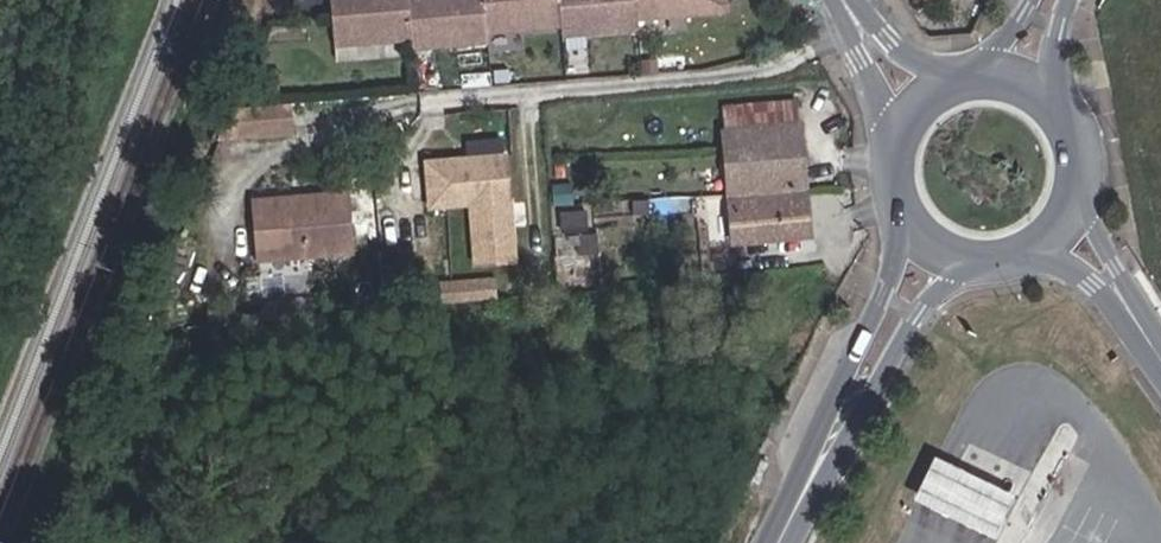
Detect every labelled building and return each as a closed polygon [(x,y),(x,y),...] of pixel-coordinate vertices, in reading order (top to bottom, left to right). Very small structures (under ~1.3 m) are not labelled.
[(725,14),(724,7),(719,0),(331,0),(333,36),(408,32),(409,42),(485,38),(485,28),(559,23),(559,33),(636,29),(635,19),(725,14)] [(723,112),(732,196),(806,191),(797,104),(723,112)] [(286,134),(283,106),(233,110),(236,138),(286,134)] [(515,261),(505,154),(424,161),(428,205),(470,201),(475,264),(515,261)] [(806,191),(732,196),(737,245),(811,237),(806,191)] [(350,248),(345,192),(301,195),(301,203),(294,203),(293,196),(252,200),(256,256),(350,248)] [(559,227),(559,254),(599,253),(599,226),(559,227)] [(499,300),(498,280),(443,285),(445,304),(495,300),(499,300)] [(967,468),(935,453),(915,494),(947,509),(996,533),(1016,492),(967,468)] [(752,487),(763,463),(753,458),(741,482),(747,485),(752,487)]
